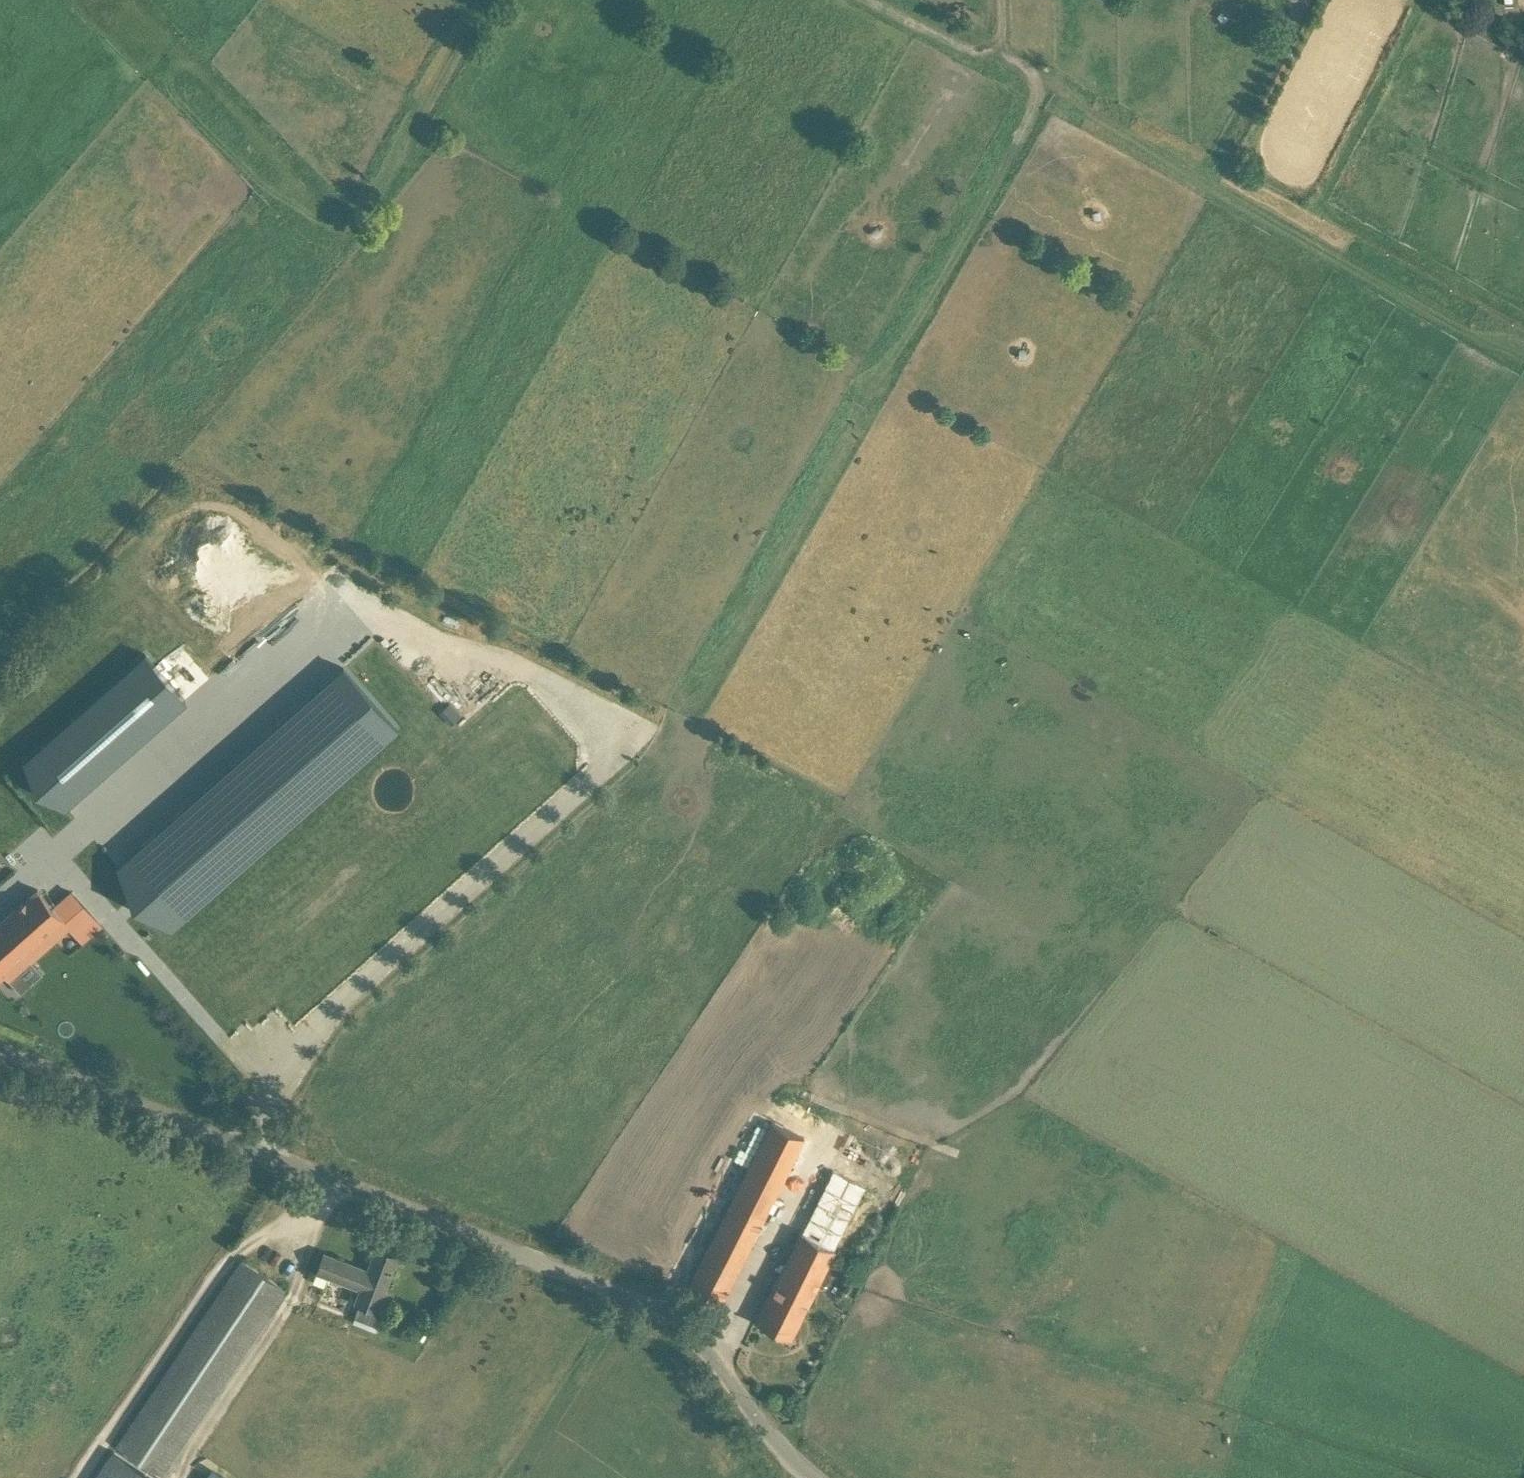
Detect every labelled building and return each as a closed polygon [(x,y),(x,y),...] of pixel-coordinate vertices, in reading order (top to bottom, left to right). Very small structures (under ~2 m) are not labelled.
[(356,699),(303,639),(79,839),(132,899),(356,699)] [(114,699),(74,655),(0,721),(0,802),(114,699)] [(61,1009),(125,952),(74,894),(57,909),(38,888),(0,921),(0,975),(3,972),(9,979),(71,924),(84,939),(36,981),(61,1009)] [(33,960),(16,974),(25,985),(42,972),(33,960)] [(772,1120),(688,1286),(721,1302),(804,1137),(772,1120)] [(756,1320),(790,1337),(866,1185),(833,1168),(756,1320)] [(377,1308),(397,1255),(377,1247),(368,1269),(324,1252),(317,1270),(361,1287),(356,1301),(360,1302),(355,1316),(377,1325),(383,1310),(377,1308)] [(242,1259),(117,1445),(160,1474),(285,1288),(242,1259)] [(845,1266),(837,1273),(844,1280),(851,1273),(845,1266)] [(112,1447),(92,1477),(156,1477),(112,1447)] [(213,1468),(206,1477),(228,1477),(213,1468)]
